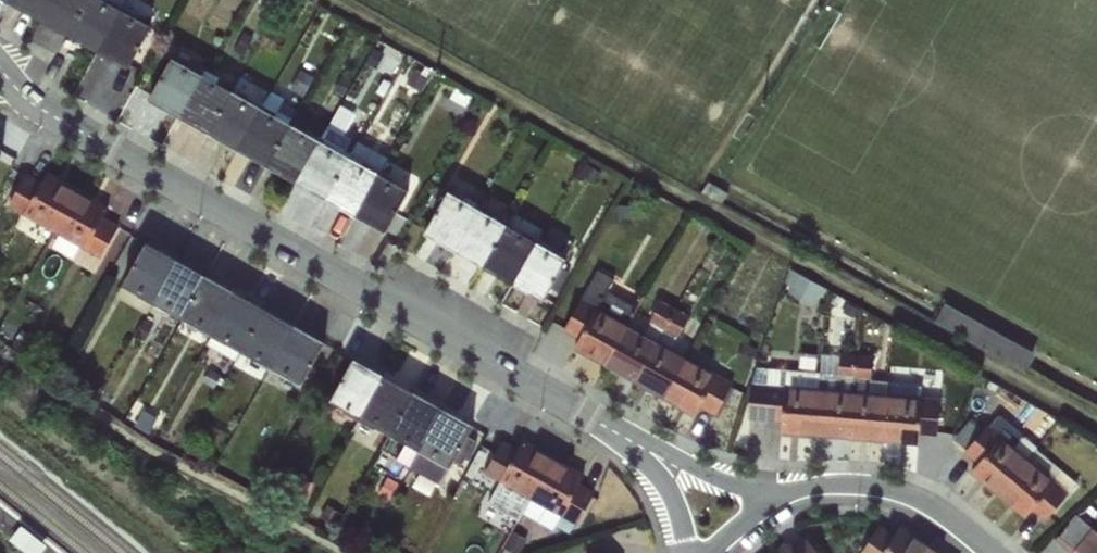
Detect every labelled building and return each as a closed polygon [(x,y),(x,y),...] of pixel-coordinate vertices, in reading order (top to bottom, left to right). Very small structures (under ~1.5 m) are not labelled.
[(8,1),(38,17),(47,0),(9,0),(8,1)] [(38,17),(70,35),(90,0),(47,0),(38,17)] [(70,35),(100,52),(124,8),(109,0),(90,0),(70,35)] [(124,8),(100,52),(128,67),(152,23),(124,8)] [(178,115),(203,73),(173,56),(149,99),(178,115)] [(302,68),(290,87),(302,95),(314,76),(302,68)] [(203,73),(178,115),(207,131),(231,89),(203,73)] [(342,76),(333,90),(342,96),(351,81),(342,76)] [(231,89),(207,131),(238,149),(262,106),(231,89)] [(340,105),(320,138),(345,152),(353,138),(346,135),(357,114),(340,105)] [(262,106),(238,149),(267,165),(290,122),(262,106)] [(290,122),(267,165),(296,181),(320,138),(290,122)] [(320,138),(296,181),(326,198),(350,155),(320,138)] [(359,141),(350,155),(377,171),(389,157),(359,141)] [(350,155),(326,198),(354,213),(377,171),(350,155)] [(41,182),(23,214),(54,232),(78,189),(47,171),(41,182)] [(377,171),(354,213),(385,231),(409,188),(377,171)] [(23,214),(41,182),(26,173),(8,206),(23,214)] [(78,189),(54,232),(86,249),(104,217),(110,207),(78,189)] [(454,249),(478,207),(448,190),(424,232),(454,249)] [(478,207),(454,249),(483,266),(508,224),(478,207)] [(104,217),(86,249),(100,257),(119,226),(104,217)] [(508,224),(483,266),(512,283),(536,240),(508,224)] [(536,240),(512,283),(543,300),(567,257),(536,240)] [(152,299),(176,257),(148,241),(124,283),(152,299)] [(176,257),(152,299),(154,300),(169,309),(183,316),(206,274),(176,257)] [(597,306),(628,324),(637,307),(608,291),(615,279),(597,269),(564,330),(579,339),(597,306)] [(790,285),(797,273),(790,269),(785,283),(790,285)] [(797,273),(790,285),(787,291),(814,306),(824,288),(797,273)] [(206,274),(183,316),(199,326),(212,333),(235,290),(206,274)] [(235,290),(212,333),(241,349),(265,307),(235,290)] [(661,299),(649,319),(664,328),(678,336),(690,316),(661,299)] [(169,309),(154,300),(152,303),(167,311),(169,309)] [(597,306),(579,339),(574,349),(604,366),(629,324),(628,324),(597,306)] [(265,307),(241,349),(257,358),(271,366),(293,323),(265,307)] [(649,319),(642,332),(657,340),(664,328),(649,319)] [(143,320),(135,334),(144,339),(152,325),(143,320)] [(293,323),(271,366),(272,366),(286,374),(301,383),(325,341),(293,323)] [(629,324),(604,366),(633,382),(657,340),(642,332),(629,324)] [(657,340),(633,382),(665,400),(687,357),(657,340)] [(744,343),(738,360),(751,364),(757,347),(744,343)] [(923,396),(920,433),(936,435),(941,386),(871,380),(873,356),(841,353),(838,374),(757,367),(751,382),(748,419),(782,422),(785,385),(820,388),(854,390),(887,393),(923,396)] [(361,416),(384,374),(354,357),(330,399),(346,408),(361,416)] [(687,357),(665,400),(694,416),(700,405),(718,373),(687,357)] [(271,366),(257,358),(255,362),(269,370),(272,366),(271,366)] [(272,366),(269,370),(283,378),(286,374),(272,366)] [(718,373),(700,405),(715,414),(732,382),(718,373)] [(384,374),(361,416),(377,425),(390,432),(414,391),(384,374)] [(785,385),(782,422),(781,433),(817,436),(820,388),(785,385)] [(820,388),(817,436),(850,439),(854,390),(820,388)] [(854,390),(850,439),(883,442),(887,393),(854,390)] [(414,391),(390,432),(406,441),(418,448),(419,448),(443,407),(414,391)] [(887,393),(883,442),(919,445),(920,433),(923,396),(887,393)] [(443,407),(419,448),(450,466),(474,424),(443,407)] [(361,416),(346,408),(344,411),(375,429),(377,425),(361,416)] [(150,409),(142,423),(156,431),(164,416),(150,409)] [(1056,480),(1032,508),(1045,519),(1078,483),(1036,448),(1035,450),(994,416),(963,452),(977,464),(1002,434),(1056,480)] [(304,419),(296,432),(304,437),(312,424),(304,419)] [(210,426),(204,437),(216,444),(222,433),(210,426)] [(406,441),(390,432),(384,448),(399,455),(397,459),(409,466),(419,448),(418,448),(414,453),(403,446),(406,441)] [(1002,434),(977,464),(970,472),(1024,518),(1032,508),(1056,480),(1002,434)] [(517,449),(499,481),(530,498),(553,455),(523,438),(517,449)] [(499,481),(517,449),(503,440),(485,474),(499,481)] [(406,441),(403,446),(414,453),(418,448),(406,441)] [(419,448),(409,466),(442,483),(450,466),(419,448)] [(553,455),(530,498),(561,516),(580,483),(585,473),(553,455)] [(580,483),(561,516),(575,523),(576,524),(595,492),(580,483)] [(384,490),(372,513),(383,518),(395,495),(384,490)] [(561,516),(530,498),(524,508),(569,533),(575,523),(561,516)] [(328,506),(319,522),(335,531),(344,515),(328,506)] [(1093,528),(1076,514),(1055,539),(1071,552),(1072,552),(1093,528)] [(895,534),(880,524),(861,552),(882,552),(895,534)] [(882,552),(944,552),(901,525),(895,534),(882,552)] [(1072,552),(1096,552),(1096,532),(1093,528),(1072,552)] [(501,552),(519,552),(527,539),(512,532),(501,552)] [(794,550),(786,542),(773,552),(796,552),(794,550)]
